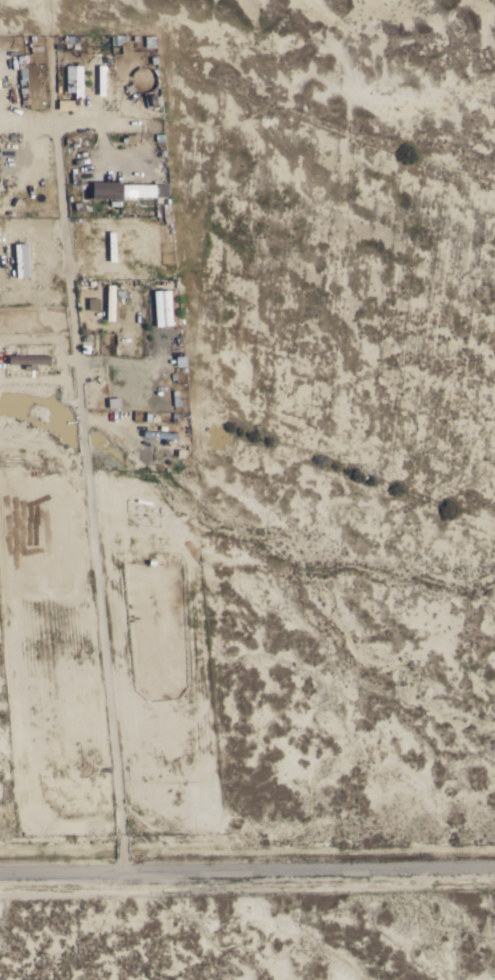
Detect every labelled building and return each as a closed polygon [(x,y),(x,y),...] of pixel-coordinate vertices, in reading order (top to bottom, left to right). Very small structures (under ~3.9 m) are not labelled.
[(96,200),(169,198),(169,183),(95,185),(96,200)] [(30,278),(29,245),(15,245),(15,279),(30,278)] [(173,291),(154,292),(155,328),(174,327),(173,291)] [(52,356),(11,357),(11,365),(52,365),(52,356)]
